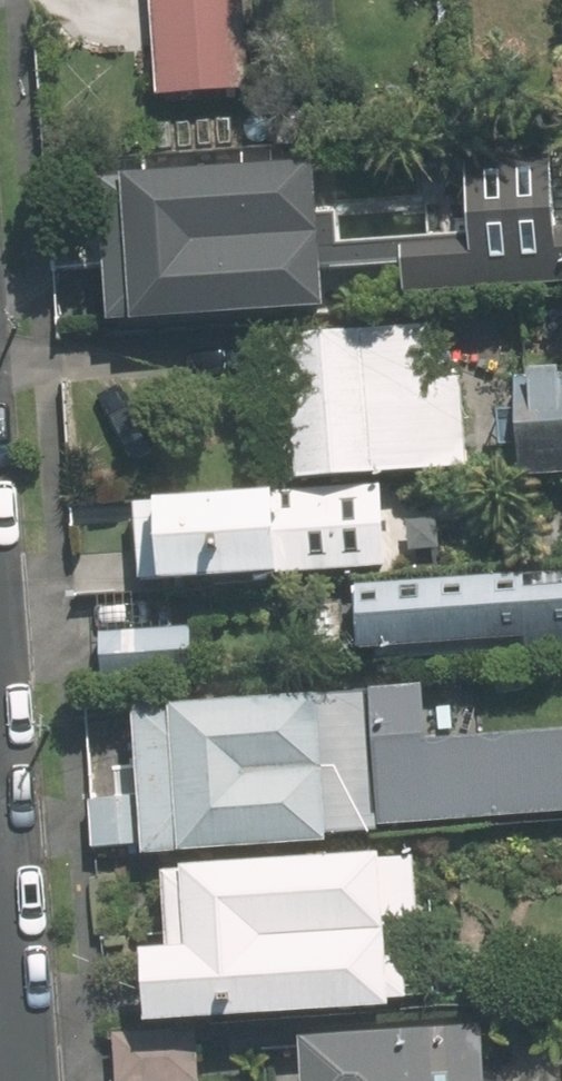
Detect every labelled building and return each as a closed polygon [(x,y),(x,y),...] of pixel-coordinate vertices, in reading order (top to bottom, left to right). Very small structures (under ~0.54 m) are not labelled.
[(157,94),(256,92),(254,0),(156,0),(157,94)] [(347,155),(105,166),(111,314),(354,303),(347,155)] [(442,354),(439,318),(258,333),(270,474),(485,455),(476,351),(442,354)] [(529,466),(561,466),(561,354),(545,354),(545,391),(509,391),(509,440),(529,440),(529,466)] [(404,482),(145,489),(148,574),(406,567),(404,482)] [(345,588),(350,645),(561,628),(561,570),(345,588)] [(98,842),(561,810),(561,729),(447,737),(443,684),(152,704),(156,766),(93,770),(98,842)] [(432,849),(172,856),(175,938),(158,939),(160,1006),(437,998),(432,849)] [(302,1080),(503,1080),(500,1017),(299,1026),(302,1080)]
